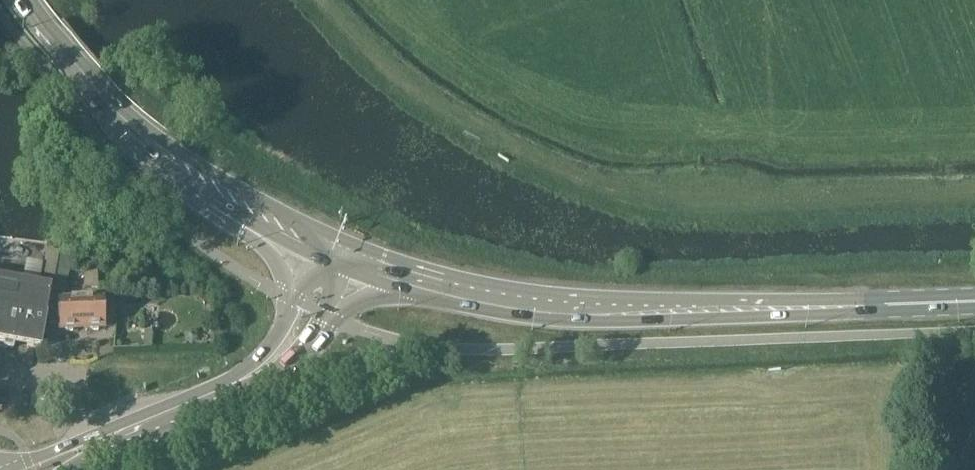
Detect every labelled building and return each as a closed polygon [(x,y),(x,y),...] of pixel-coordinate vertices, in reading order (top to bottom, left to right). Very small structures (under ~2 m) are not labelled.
[(51,289),(51,290),(67,292),(74,247),(62,245),(54,285),(51,289)] [(47,250),(43,276),(55,278),(60,252),(47,250)] [(4,342),(3,345),(13,347),(14,343),(42,349),(51,290),(51,289),(52,287),(43,285),(27,282),(0,277),(0,341),(4,342)] [(101,300),(117,300),(117,288),(101,288),(101,300)] [(63,329),(106,328),(105,301),(62,302),(63,329)]
